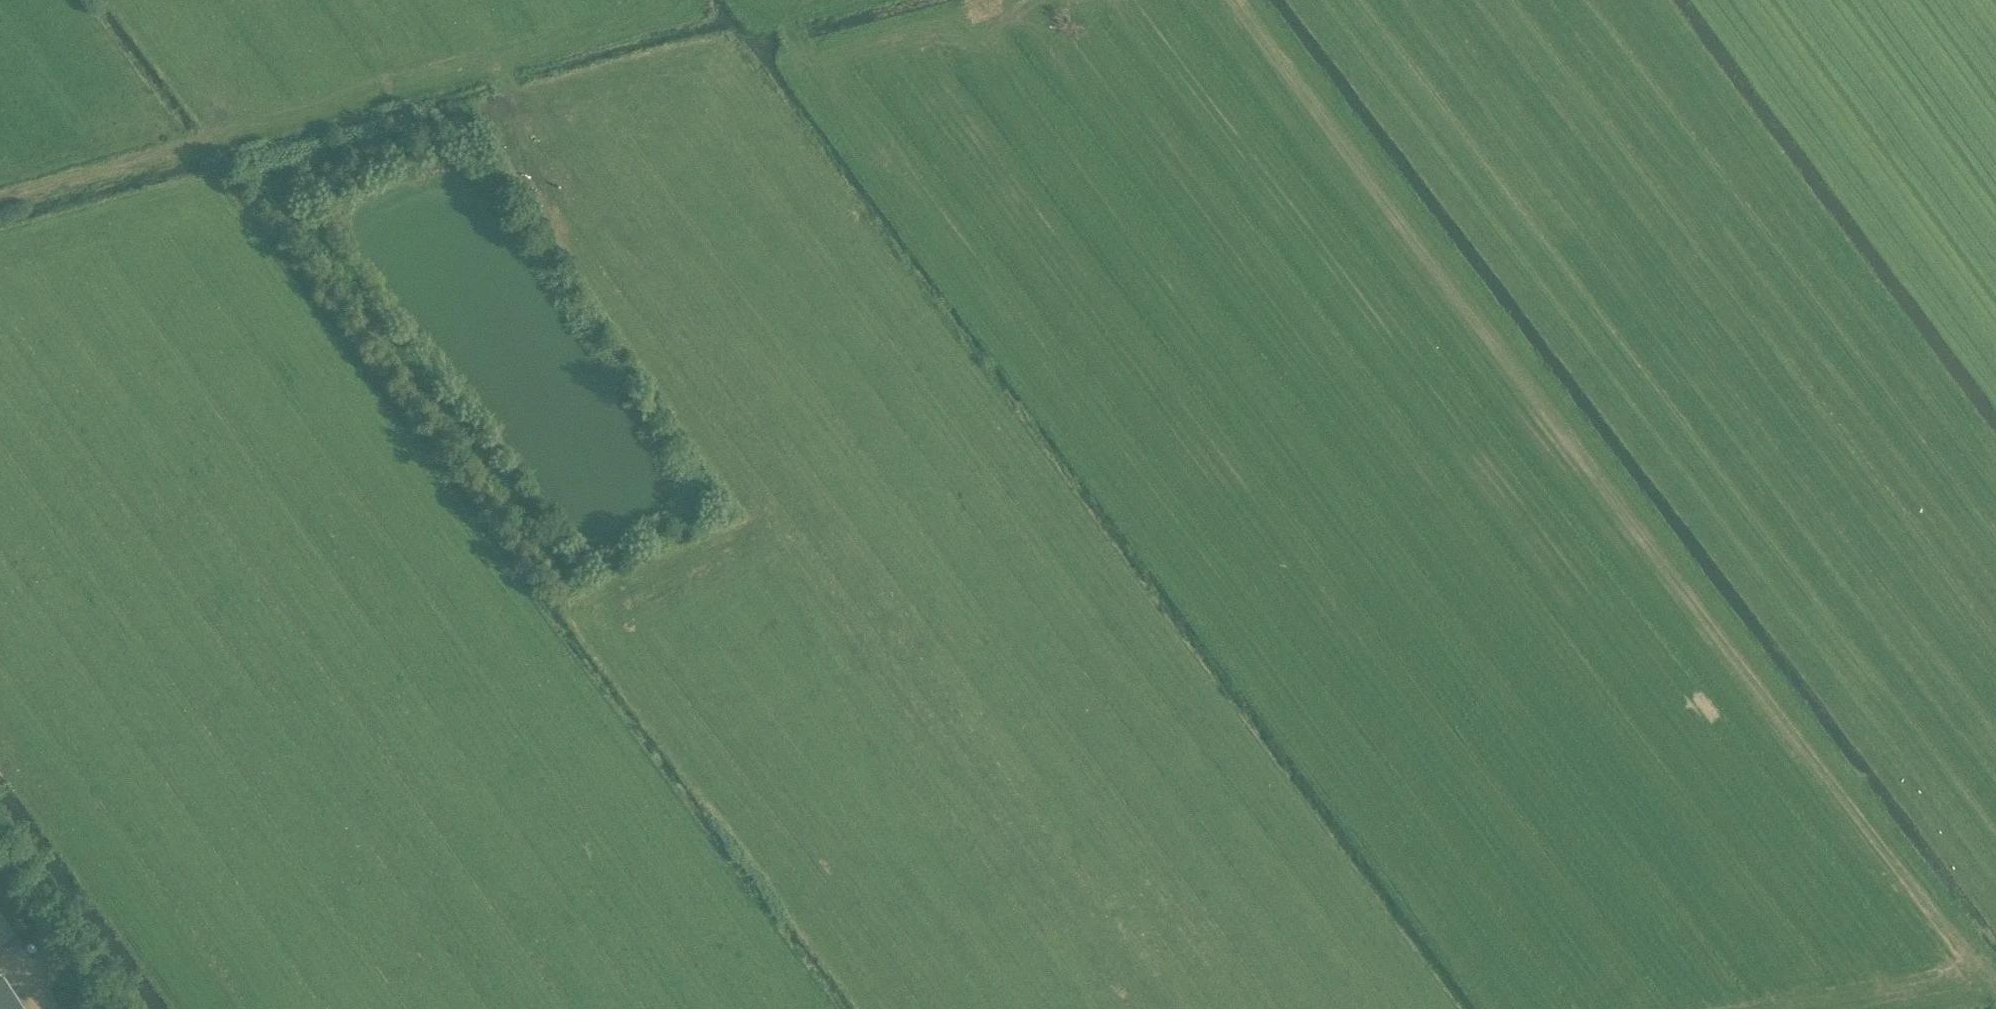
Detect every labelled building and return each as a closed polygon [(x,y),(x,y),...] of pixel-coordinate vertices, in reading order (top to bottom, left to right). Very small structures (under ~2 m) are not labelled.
[(4,979),(0,982),(0,1008),(25,1008),(4,979)]
